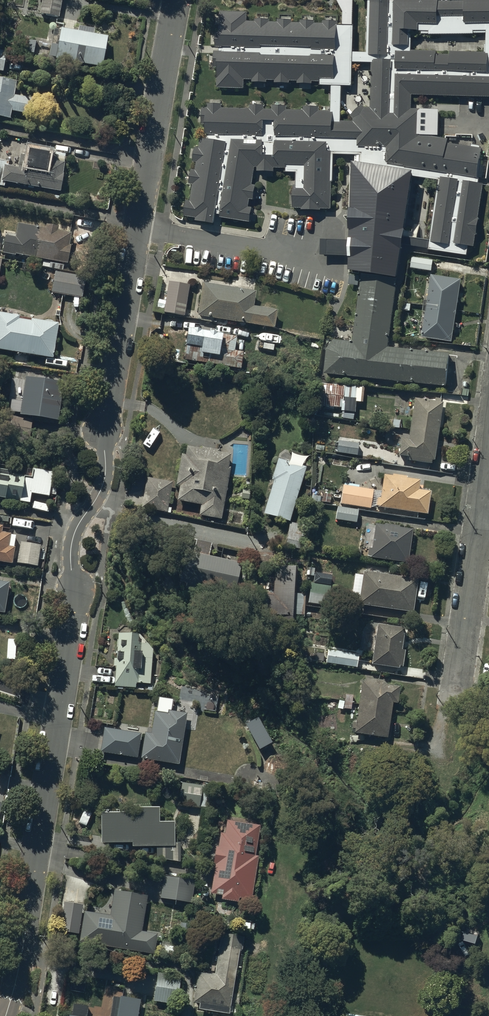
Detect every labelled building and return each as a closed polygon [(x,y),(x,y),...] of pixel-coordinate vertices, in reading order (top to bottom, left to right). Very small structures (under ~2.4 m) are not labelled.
[(44,1),(41,17),(61,20),(64,0),(39,0),(44,1)] [(396,7),(389,7),(389,0),(369,0),(368,55),(353,55),(354,27),(352,27),(353,0),(347,0),(336,0),(336,1),(344,14),(343,26),(338,26),(338,24),(323,23),(323,26),(314,26),(314,23),(301,22),(301,25),(291,25),(291,22),(278,21),(278,25),(270,24),(271,21),(257,20),(257,24),(246,24),(246,15),(219,14),(218,35),(215,35),(215,51),(222,51),(222,56),(216,56),(215,69),(219,70),(218,89),(243,90),(243,80),(254,80),(254,85),(266,85),(266,81),(276,81),(276,85),(290,86),(290,82),(299,82),(299,86),(311,86),(311,83),(320,83),(320,87),(332,87),(331,114),(319,114),(319,109),(304,108),(304,113),(286,113),(287,108),(273,107),(273,112),(264,112),(264,107),(250,107),(250,112),(221,111),(221,106),(209,105),(208,110),(202,110),(201,127),(206,127),(205,137),(205,142),(202,142),(200,152),(195,151),(193,165),(197,166),(196,174),(192,173),(189,187),(193,188),(190,204),(187,203),(184,218),(197,220),(197,224),(213,226),(215,215),(220,217),(220,220),(250,225),(252,211),(248,210),(250,202),(254,203),(256,188),(252,187),(254,169),(259,169),(259,174),(273,174),(273,169),(287,169),(287,174),(298,174),(298,190),(295,190),(294,209),(304,209),(304,213),(319,213),(319,210),(329,211),(332,154),(361,153),(361,162),(351,161),(348,269),(365,273),(354,347),(335,345),(329,351),(326,375),(446,389),(449,359),(387,351),(413,174),(441,179),(429,252),(467,258),(468,248),(475,249),(483,187),(478,186),(482,152),(447,147),(448,144),(419,139),(420,114),(410,113),(411,96),(488,99),(488,0),(396,0),(396,7)] [(60,30),(57,47),(51,46),(49,58),(100,67),(105,38),(60,30)] [(0,79),(0,119),(10,121),(11,111),(30,115),(33,99),(15,96),(18,82),(0,79)] [(31,161),(23,159),(21,172),(8,170),(5,184),(61,193),(66,166),(58,165),(59,160),(32,155),(31,161)] [(0,162),(0,187),(5,188),(5,184),(8,170),(9,164),(0,162)] [(44,230),(18,225),(15,237),(4,235),(1,251),(63,263),(68,235),(55,232),(56,227),(45,225),(44,230)] [(84,279),(55,274),(51,293),(80,299),(84,279)] [(461,280),(433,275),(429,305),(457,309),(461,280)] [(187,285),(169,282),(165,309),(183,312),(187,285)] [(253,293),(203,285),(198,314),(272,326),(274,312),(251,308),(253,293)] [(452,339),(457,309),(429,305),(424,335),(452,339)] [(0,316),(0,350),(51,359),(57,325),(0,316)] [(236,341),(189,333),(184,364),(240,373),(242,357),(234,356),(236,341)] [(277,338),(258,334),(255,352),(274,356),(277,338)] [(64,386),(28,381),(23,416),(59,422),(64,386)] [(364,389),(320,384),(318,405),(354,409),(355,401),(363,402),(364,389)] [(415,400),(412,429),(438,432),(442,404),(415,400)] [(438,432),(412,429),(410,444),(402,443),(399,458),(433,464),(438,432)] [(358,443),(338,440),(336,451),(356,454),(358,443)] [(225,465),(227,453),(187,445),(185,454),(181,453),(175,482),(179,482),(176,496),(202,501),(200,510),(218,514),(227,466),(225,465)] [(304,465),(279,458),(262,511),(287,518),(304,465)] [(32,472),(31,480),(10,477),(10,473),(0,471),(0,498),(29,503),(30,495),(47,498),(51,475),(32,472)] [(418,478),(383,473),(379,504),(425,511),(428,489),(417,487),(418,478)] [(169,481),(146,477),(141,504),(164,508),(169,481)] [(371,489),(343,483),(340,501),(368,506),(371,489)] [(357,509),(337,505),(335,517),(356,520),(357,509)] [(305,525),(290,522),(284,545),(300,549),(305,525)] [(411,528),(374,522),(369,554),(406,559),(411,528)] [(10,566),(13,551),(6,550),(9,537),(0,535),(0,564),(10,566)] [(210,542),(195,538),(193,550),(208,554),(210,542)] [(39,547),(20,544),(17,563),(35,566),(39,547)] [(235,591),(241,562),(208,554),(193,550),(182,548),(176,577),(235,591)] [(294,624),(297,564),(274,563),(272,593),(254,592),(252,622),(294,624)] [(415,578),(364,570),(359,601),(410,608),(415,578)] [(328,605),(331,585),(312,583),(309,602),(328,605)] [(402,627),(376,622),(370,660),(396,664),(402,627)] [(136,632),(117,631),(115,666),(113,685),(134,686),(135,681),(149,682),(152,642),(135,640),(136,632)] [(359,655),(329,650),(327,660),(357,665),(359,655)] [(399,687),(363,682),(359,707),(390,712),(391,701),(397,702),(399,687)] [(386,737),(390,712),(359,707),(355,732),(386,737)] [(184,712),(169,710),(168,713),(155,711),(151,733),(144,732),(140,755),(176,761),(184,712)] [(134,754),(138,732),(104,727),(101,748),(134,754)] [(198,805),(201,784),(177,781),(174,801),(198,805)] [(137,811),(100,811),(100,838),(130,838),(131,842),(154,841),(171,841),(171,820),(156,820),(156,807),(137,807),(137,811)] [(256,824),(229,820),(226,833),(220,832),(211,890),(221,892),(220,897),(237,900),(238,895),(248,897),(254,858),(251,857),(256,824)] [(171,841),(154,841),(154,858),(179,862),(178,841),(171,841)] [(195,881),(163,875),(159,896),(191,901),(195,881)] [(145,895),(114,889),(109,915),(84,911),(80,937),(152,949),(154,933),(139,930),(145,895)] [(81,903),(63,900),(58,928),(76,932),(81,903)] [(241,937),(222,934),(215,975),(197,972),(191,1006),(229,1012),(241,937)] [(175,1002),(179,976),(156,972),(152,999),(175,1002)] [(112,995),(109,1015),(135,1015),(138,999),(112,995)]
